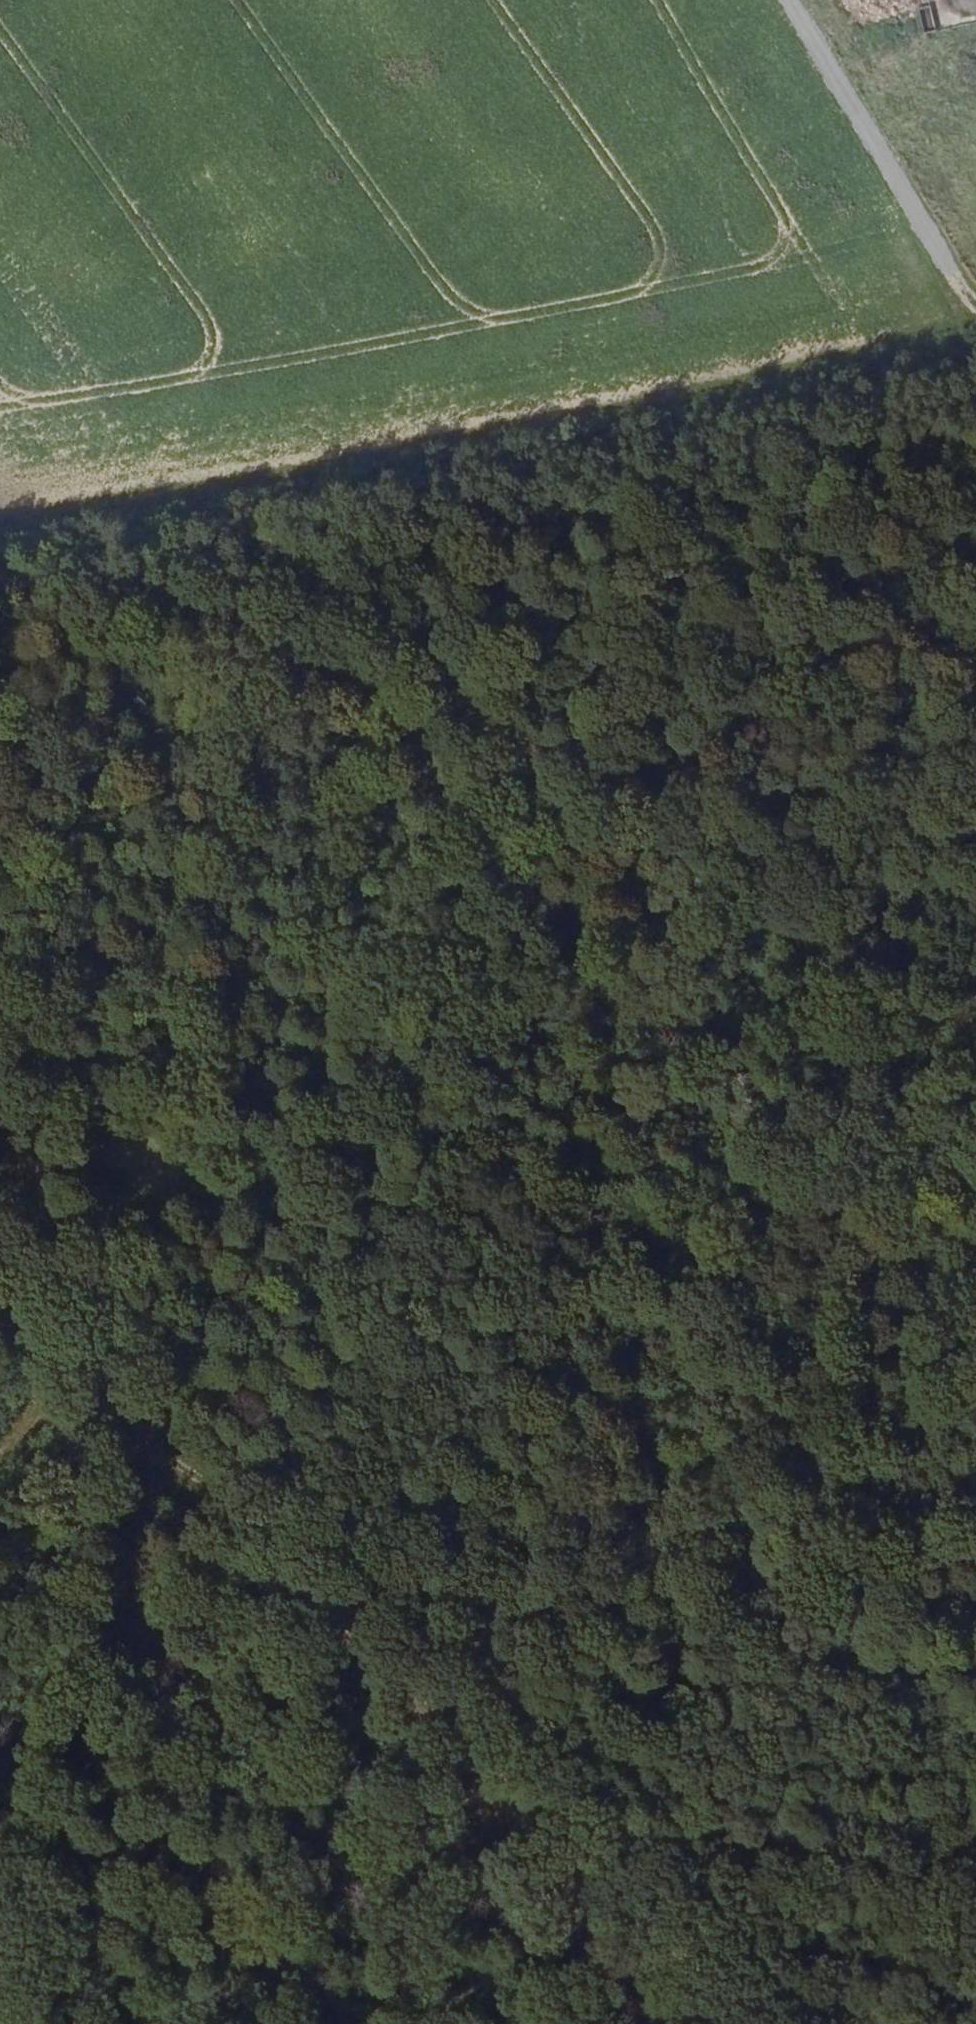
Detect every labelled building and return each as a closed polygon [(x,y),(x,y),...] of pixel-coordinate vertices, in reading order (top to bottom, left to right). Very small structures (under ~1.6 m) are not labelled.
[(940,16),(975,7),(975,0),(937,0),(940,16)]
